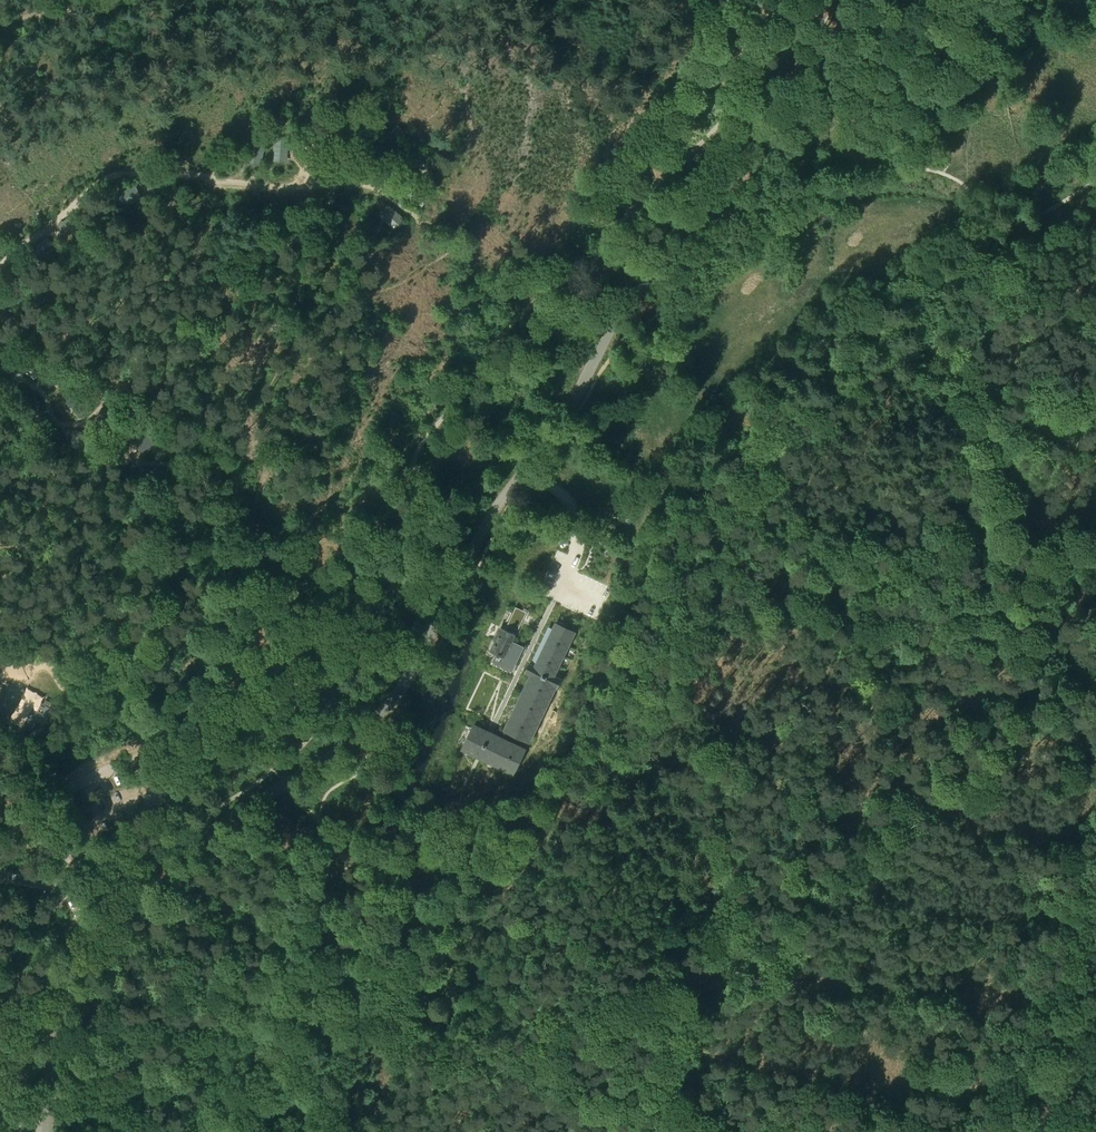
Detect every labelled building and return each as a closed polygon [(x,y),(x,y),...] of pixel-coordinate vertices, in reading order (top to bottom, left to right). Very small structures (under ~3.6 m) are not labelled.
[(272,161),(287,161),(288,136),(273,135),(272,161)] [(387,202),(376,213),(393,229),(404,218),(387,202)] [(18,407),(37,414),(42,401),(23,394),(18,407)] [(113,430),(118,418),(100,410),(95,423),(113,430)] [(134,436),(146,452),(157,444),(145,428),(134,436)] [(75,429),(70,442),(89,449),(93,436),(75,429)] [(191,486),(204,472),(194,462),(181,476),(191,486)] [(148,469),(147,483),(167,484),(168,470),(148,469)] [(515,606),(507,624),(518,629),(526,611),(515,606)] [(515,709),(510,717),(505,726),(526,737),(530,728),(535,720),(540,711),(545,702),(550,693),(554,684),(555,685),(560,677),(553,674),(558,664),(563,655),(568,646),(573,637),(571,636),(572,634),(558,626),(557,629),(555,627),(550,636),(545,645),(540,654),(535,663),(530,661),(526,669),(534,673),(529,682),(525,691),(520,700),(515,709)] [(490,650),(494,652),(497,653),(494,660),(512,669),(516,659),(517,659),(520,652),(518,651),(520,646),(511,642),(515,634),(503,628),(502,628),(501,628),(490,650)] [(26,728),(31,731),(45,706),(39,704),(37,709),(32,707),(19,731),(24,734),(26,728)] [(490,735),(486,733),(476,727),(475,729),(472,728),(464,742),(467,744),(466,746),(476,751),(481,754),(482,755),(491,760),(500,765),(510,770),(520,751),(511,746),(501,741),(495,738),(492,736),(490,735)]
